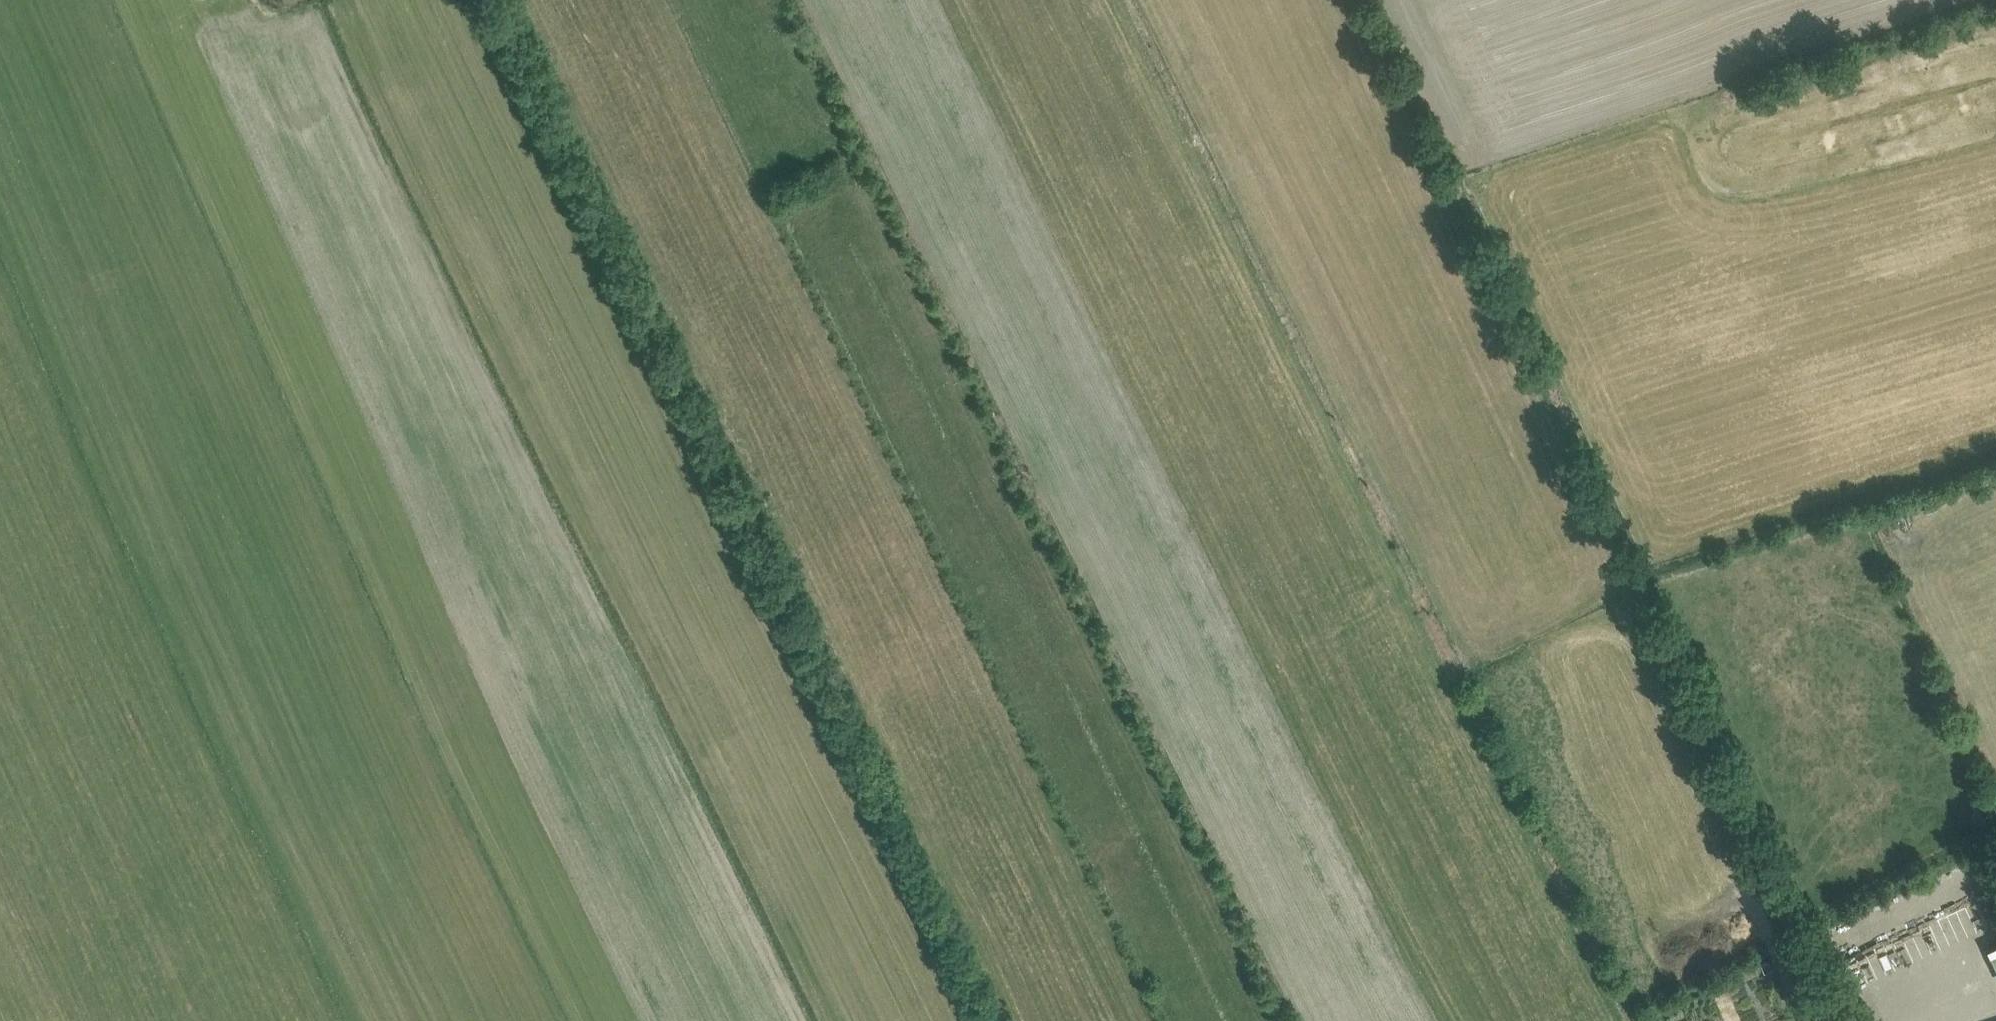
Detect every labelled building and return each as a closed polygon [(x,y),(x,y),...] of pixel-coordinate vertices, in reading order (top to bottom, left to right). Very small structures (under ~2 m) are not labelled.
[(1942,506),(1924,512),(1928,524),(1946,519),(1942,506)]
